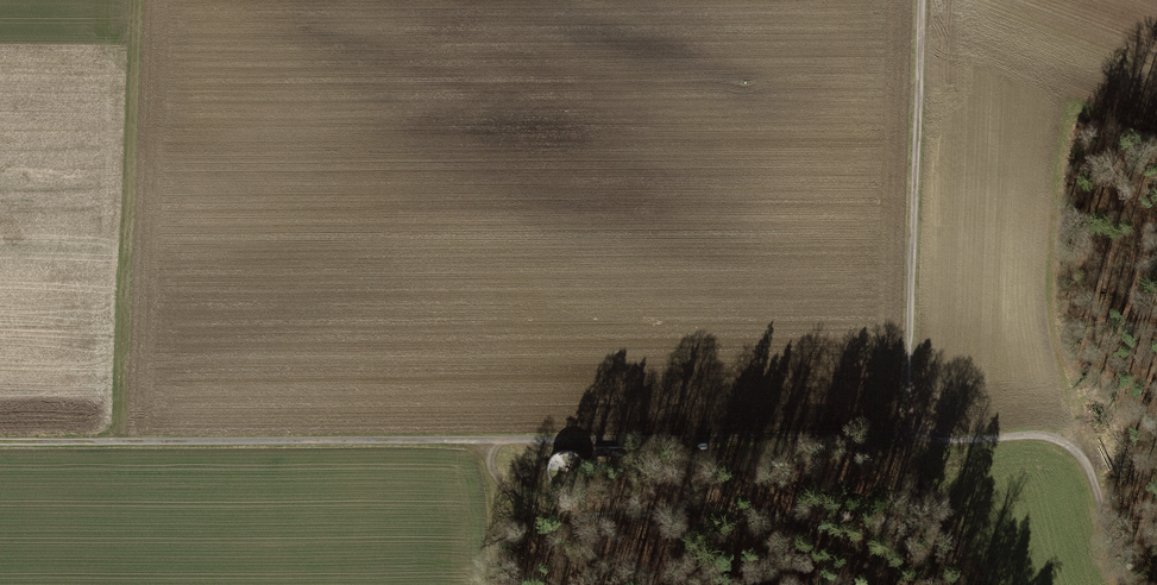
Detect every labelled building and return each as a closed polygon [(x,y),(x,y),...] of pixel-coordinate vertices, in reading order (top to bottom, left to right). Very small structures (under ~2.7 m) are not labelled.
[(576,453),(557,452),(549,463),(548,469),(550,478),(556,485),(566,488),(576,485),(582,478),(585,470),(584,463),(576,453)]
